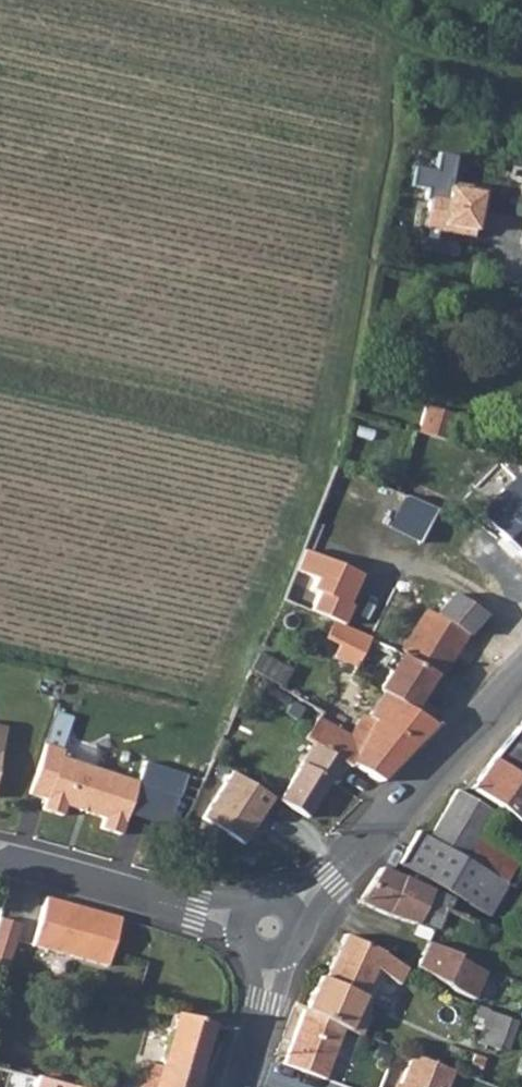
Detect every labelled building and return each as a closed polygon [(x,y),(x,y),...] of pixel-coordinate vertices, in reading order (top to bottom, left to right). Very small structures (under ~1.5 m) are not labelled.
[(422,225),(470,236),(475,211),(477,204),(482,205),(485,189),(449,181),(446,192),(430,188),(422,225)] [(521,222),(521,187),(514,220),(521,222)] [(414,428),(437,435),(443,412),(422,405),(414,428)] [(479,513),(506,539),(521,525),(521,475),(515,476),(479,513)] [(406,494),(391,523),(420,538),(434,512),(436,506),(424,501),(406,494)] [(506,539),(521,555),(521,525),(506,539)] [(470,573),(492,585),(507,558),(486,544),(470,573)] [(304,553),(296,571),(315,579),(310,591),(315,594),(307,612),(330,621),(342,626),(350,607),(345,605),(358,576),(304,553)] [(459,598),(453,594),(436,616),(466,639),(485,618),(459,598)] [(431,673),(437,676),(466,639),(436,616),(420,605),(387,648),(397,654),(431,673)] [(342,626),(330,621),(323,638),(337,644),(334,651),(334,654),(336,656),(338,656),(357,664),(369,638),(342,626)] [(431,673),(397,654),(374,689),(380,693),(406,710),(431,673)] [(406,710),(380,693),(364,717),(413,749),(432,728),(406,710)] [(364,717),(359,713),(344,736),(328,726),(317,745),(349,763),(350,761),(352,763),(384,781),(413,749),(364,717)] [(317,745),(328,726),(317,720),(307,739),(317,745)] [(471,787),(521,819),(521,818),(521,723),(471,787)] [(349,763),(317,745),(284,800),(313,817),(335,782),(341,784),(352,763),(350,761),(349,763)] [(61,760),(64,752),(47,746),(32,795),(46,800),(42,812),(62,818),(66,806),(103,819),(99,830),(120,837),(137,785),(61,760)] [(266,796),(226,772),(199,817),(238,841),(266,796)] [(466,861),(478,840),(492,817),(494,813),(454,789),(425,837),(466,861)] [(425,837),(417,831),(399,863),(477,912),(491,882),(492,878),(466,861),(425,837)] [(415,927),(431,890),(379,866),(375,872),(360,903),(415,927)] [(487,918),(504,888),(491,882),(477,912),(487,918)] [(119,919),(45,900),(33,948),(108,967),(119,919)] [(0,919),(0,966),(8,968),(21,925),(0,919)] [(341,933),(330,960),(366,979),(369,970),(395,983),(405,968),(378,954),(379,953),(368,946),(341,933)] [(456,992),(472,999),(486,972),(454,957),(453,954),(424,940),(413,965),(420,970),(456,992)] [(366,1018),(352,1012),(360,994),(366,979),(330,960),(323,977),(316,974),(301,1010),(331,1023),(342,1027),(350,1031),(359,1035),(366,1018)] [(521,1066),(521,1052),(509,1049),(507,1049),(515,1019),(470,1004),(460,1037),(492,1046),(490,1058),(521,1066)] [(331,1023),(301,1010),(281,1065),(322,1080),(342,1027),(331,1023)] [(159,1068),(142,1063),(135,1086),(194,1086),(211,1027),(173,1016),(159,1068)] [(409,1053),(398,1086),(445,1086),(451,1069),(409,1053)]
